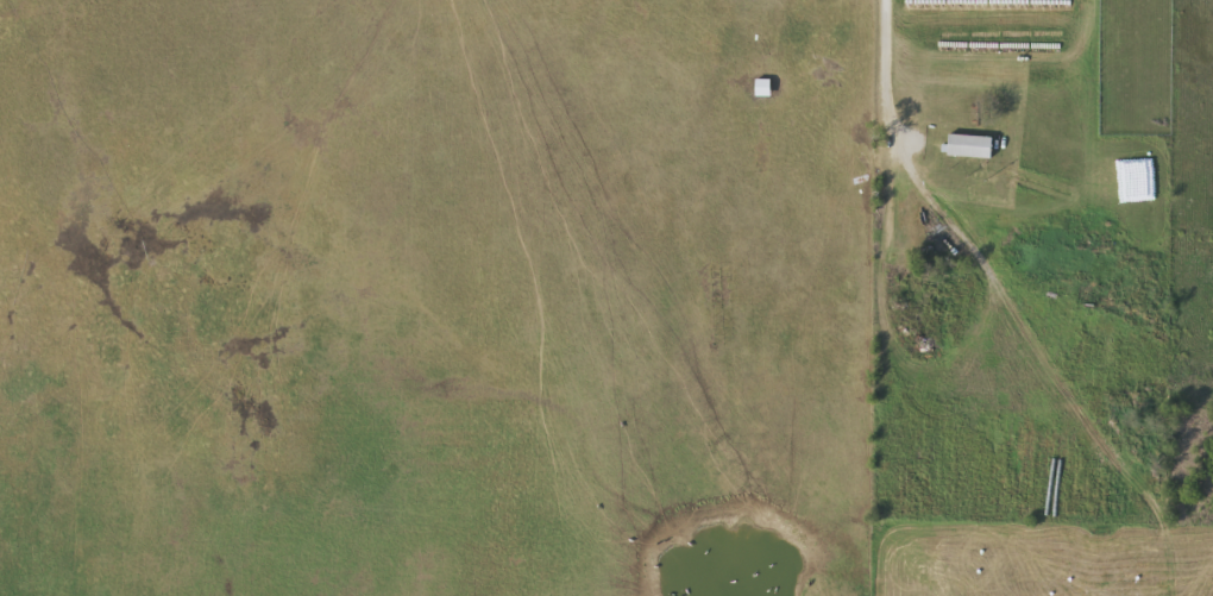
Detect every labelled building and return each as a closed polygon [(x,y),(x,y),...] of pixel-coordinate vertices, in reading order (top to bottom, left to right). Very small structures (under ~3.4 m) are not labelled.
[(772,94),(754,94),(754,76),(772,76),(772,94)] [(994,133),(994,155),(947,153),(947,132),(994,133)]
